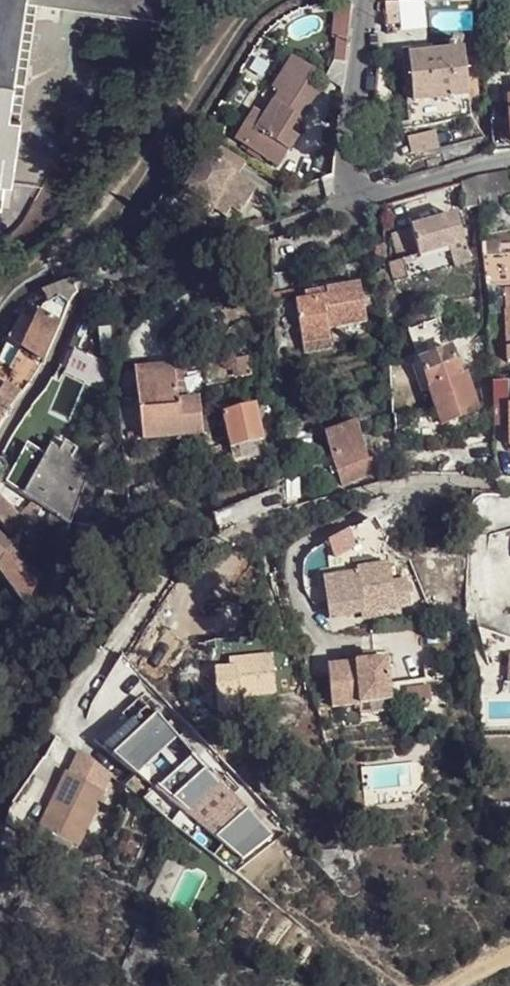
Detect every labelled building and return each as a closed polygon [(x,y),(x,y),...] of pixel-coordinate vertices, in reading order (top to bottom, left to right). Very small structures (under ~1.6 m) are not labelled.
[(3,211),(7,184),(13,185),(23,121),(10,119),(28,1),(39,3),(174,23),(177,0),(0,0),(0,210),(3,211)] [(39,3),(28,1),(10,119),(23,121),(39,3)] [(348,40),(352,4),(336,5),(333,38),(337,39),(348,40)] [(337,39),(334,63),(344,64),(345,64),(348,40),(337,39)] [(448,56),(410,61),(418,133),(471,120),(463,55),(459,55),(462,41),(452,39),(448,56)] [(253,111),(244,123),(255,131),(264,119),(279,95),(273,91),(293,59),(288,55),(253,111)] [(244,123),(234,139),(278,167),(297,139),(289,133),(297,121),(293,119),(300,108),(307,113),(318,95),(305,86),(314,73),(293,59),(273,91),(279,95),(264,119),(255,131),(244,123)] [(293,119),(297,121),(300,123),(307,113),(300,108),(293,119)] [(245,163),(210,141),(204,151),(203,156),(206,157),(185,190),(187,192),(215,209),(227,216),(232,208),(241,214),(256,189),(237,176),(245,163)] [(478,179),(479,187),(480,208),(480,209),(480,212),(503,207),(504,198),(509,197),(509,177),(509,173),(478,179)] [(478,179),(478,178),(476,180),(464,184),(464,187),(479,187),(478,179)] [(465,207),(464,187),(461,188),(461,212),(480,209),(480,208),(465,207)] [(479,187),(464,187),(465,207),(480,208),(479,187)] [(215,209),(187,192),(184,199),(211,216),(215,209)] [(246,223),(249,232),(267,227),(263,217),(246,223)] [(457,218),(393,236),(401,264),(390,267),(394,283),(453,267),(448,252),(465,247),(457,218)] [(465,247),(448,252),(453,267),(454,270),(470,265),(465,247)] [(326,332),(364,325),(357,286),(323,293),(324,298),(303,303),(292,304),(300,347),(302,347),(325,343),(328,342),(326,332)] [(324,298),(323,293),(302,296),(303,303),(324,298)] [(509,313),(509,293),(501,294),(502,313),(506,313),(509,313)] [(24,314),(10,338),(44,362),(70,307),(61,297),(44,308),(37,323),(24,314)] [(99,313),(86,307),(60,367),(75,374),(101,314),(99,313)] [(303,355),(327,350),(325,343),(302,347),(303,355)] [(450,352),(420,363),(424,373),(416,377),(424,394),(429,392),(444,426),(480,411),(465,377),(461,378),(450,352)] [(251,379),(249,361),(239,363),(241,380),(251,379)] [(179,366),(132,372),(140,444),(201,437),(196,400),(184,401),(179,366)] [(11,410),(23,394),(5,385),(0,394),(0,430),(11,410)] [(508,398),(507,387),(491,387),(491,389),(493,411),(508,411),(508,398)] [(256,409),(224,417),(230,443),(233,450),(253,446),(265,443),(256,409)] [(371,459),(369,460),(358,428),(327,437),(344,485),(376,473),(371,459)] [(287,448),(281,448),(282,462),(282,461),(286,511),(298,507),(308,505),(308,492),(301,493),(300,483),(295,483),(292,447),(312,447),(312,437),(286,437),(287,448)] [(79,451),(67,444),(61,453),(74,460),(79,451)] [(107,466),(112,450),(99,445),(93,461),(107,466)] [(253,446),(233,450),(235,462),(236,465),(257,460),(253,446)] [(29,447),(6,485),(44,508),(66,468),(47,457),(29,447)] [(70,524),(92,471),(74,460),(61,453),(52,448),(47,457),(66,468),(44,508),(70,524)] [(18,541),(36,519),(26,511),(20,518),(0,499),(0,523),(18,541)] [(31,504),(26,511),(36,519),(41,512),(31,504)] [(3,565),(30,595),(31,596),(44,581),(26,562),(11,547),(0,536),(0,564),(3,565)] [(25,602),(30,595),(3,565),(0,564),(0,573),(25,602)] [(379,565),(347,569),(347,573),(313,578),(318,617),(400,606),(397,581),(381,583),(379,565)] [(342,662),(343,668),(380,664),(379,657),(364,659),(364,660),(342,662)] [(253,661),(258,692),(275,690),(272,658),(253,661)] [(500,658),(499,698),(509,698),(509,658),(500,658)] [(258,692),(253,661),(234,663),(237,670),(240,696),(258,692)] [(343,668),(330,670),(334,711),(361,708),(362,717),(394,714),(388,663),(380,664),(343,668)] [(234,670),(217,672),(220,700),(240,697),(240,696),(237,670),(234,670)] [(242,710),(240,697),(220,700),(222,712),(242,710)] [(139,773),(175,733),(145,706),(109,746),(139,773)] [(72,752),(62,774),(99,791),(107,773),(72,752)] [(236,865),(270,832),(192,752),(158,785),(236,865)] [(62,774),(33,841),(71,857),(99,791),(62,774)]
